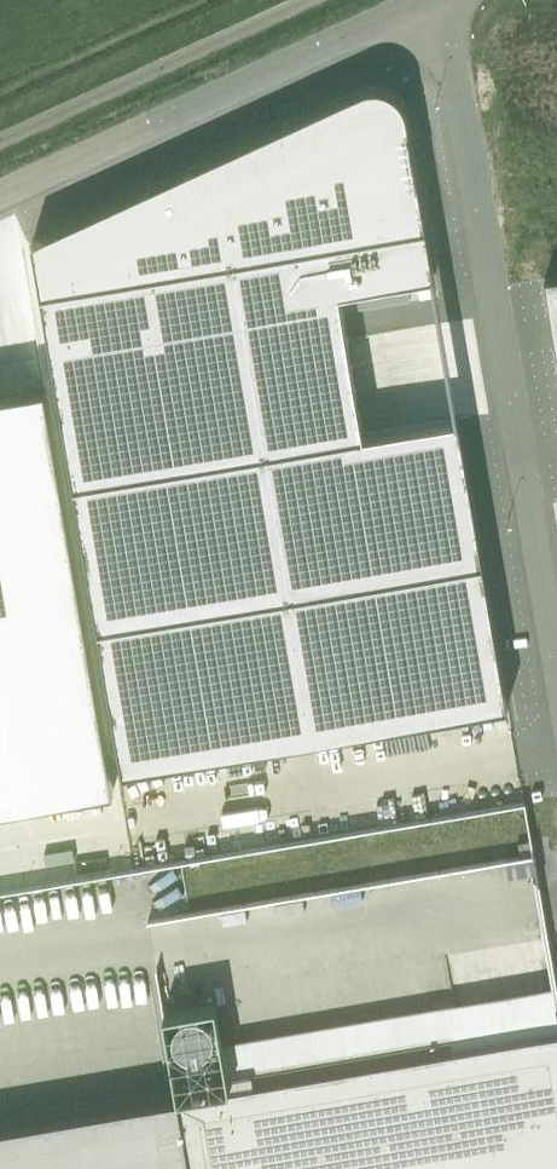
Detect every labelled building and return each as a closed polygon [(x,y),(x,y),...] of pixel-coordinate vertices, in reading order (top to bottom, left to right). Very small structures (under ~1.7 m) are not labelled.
[(322,107),(32,240),(33,246),(123,771),(497,708),(508,706),(459,419),(364,435),(341,298),(340,292),(422,278),(435,276),(417,170),(407,113),(393,92),(369,87),(364,88),(322,107)] [(544,279),(556,354),(556,277),(544,279)] [(114,789),(45,386),(44,386),(0,394),(0,808),(114,789)] [(533,855),(534,855),(532,840),(517,843),(520,857),(533,855)] [(0,892),(0,931),(9,930),(4,892),(0,892)] [(229,1088),(215,1005),(163,1013),(178,1097),(0,1127),(0,1168),(556,1168),(556,1032),(229,1088)]
